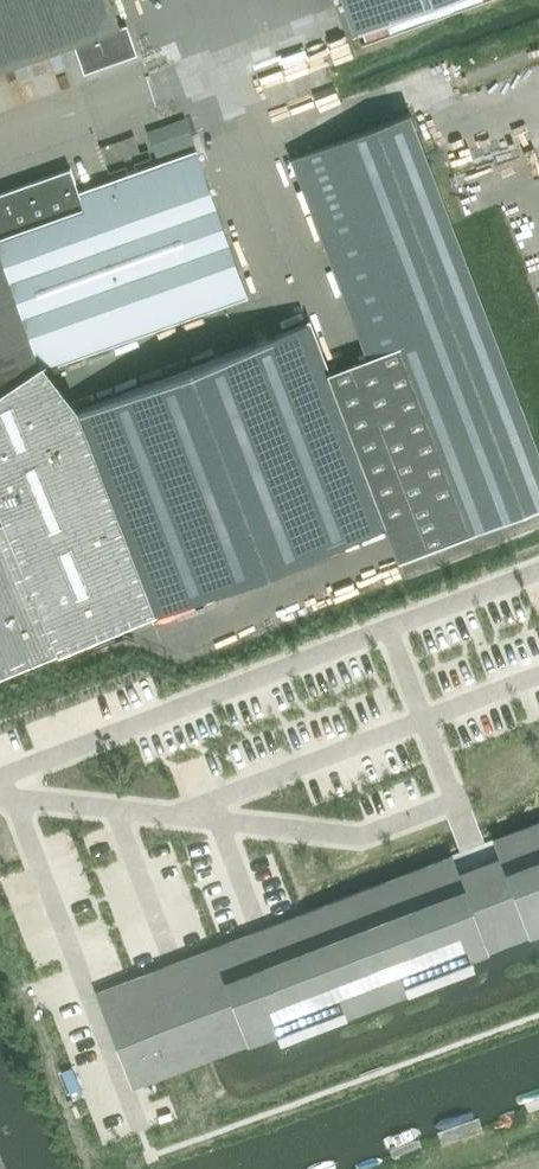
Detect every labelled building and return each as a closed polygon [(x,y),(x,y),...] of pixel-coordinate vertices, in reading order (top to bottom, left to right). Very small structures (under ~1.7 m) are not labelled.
[(73,44),(83,73),(137,55),(127,25),(120,27),(110,0),(0,0),(0,70),(73,44)] [(355,31),(444,0),(344,0),(355,31)] [(150,619),(386,529),(399,562),(538,508),(538,452),(409,113),(291,158),(368,359),(328,372),(307,323),(71,412),(146,610),(150,619)] [(181,119),(148,131),(157,156),(190,145),(194,144),(185,118),(181,119)] [(42,370),(211,311),(248,299),(199,156),(197,150),(192,152),(189,153),(182,155),(98,184),(79,191),(76,192),(83,209),(0,238),(0,399),(42,370)] [(57,647),(146,610),(71,412),(42,370),(0,399),(0,501),(18,493),(50,571),(30,579),(57,647)] [(58,652),(56,647),(4,521),(0,511),(0,676),(58,652)] [(92,991),(134,1100),(538,943),(538,819),(321,903),(92,991)]
